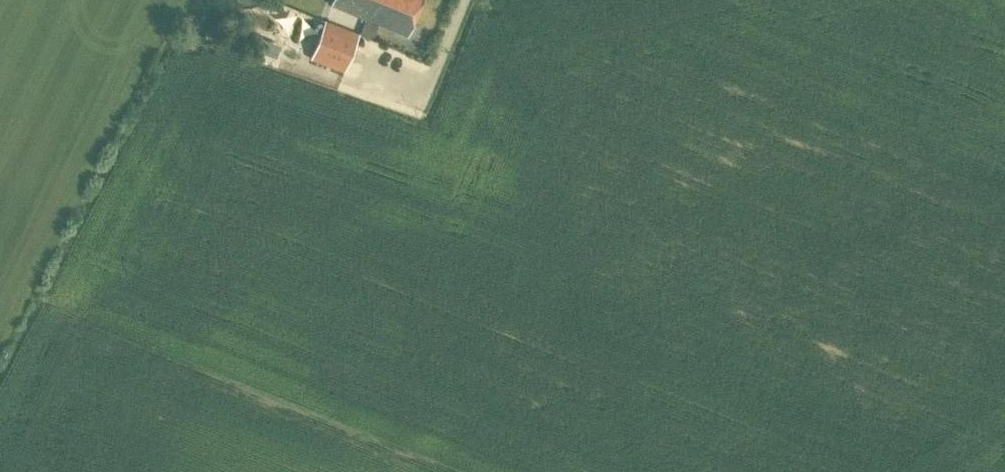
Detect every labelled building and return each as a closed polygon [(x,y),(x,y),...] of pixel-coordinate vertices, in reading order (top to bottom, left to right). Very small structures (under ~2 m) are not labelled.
[(421,0),(333,0),(332,4),(407,34),(421,0)] [(344,71),(358,32),(325,20),(310,58),(344,71)] [(224,36),(206,30),(204,37),(221,43),(224,36)]
